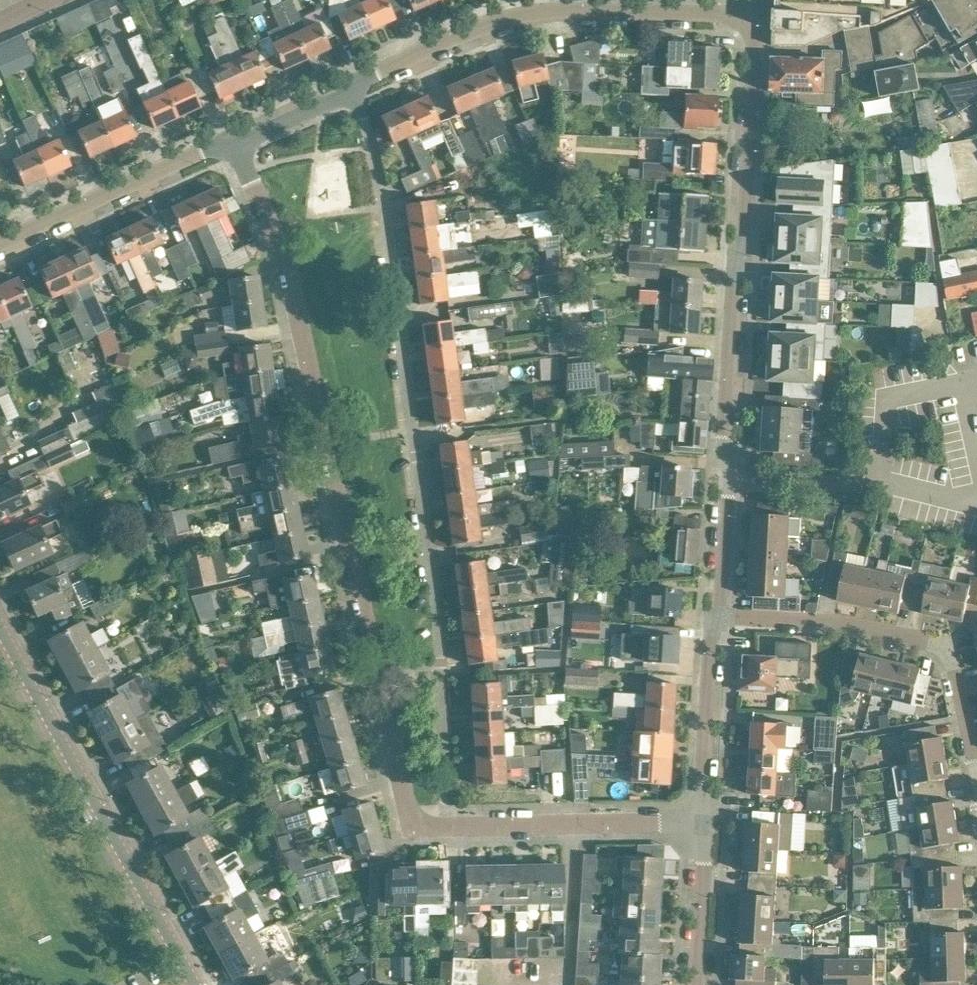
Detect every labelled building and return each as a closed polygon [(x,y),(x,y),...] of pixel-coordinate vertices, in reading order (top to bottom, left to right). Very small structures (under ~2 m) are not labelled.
[(107,0),(98,0),(87,5),(95,22),(114,14),(107,0)] [(259,41),(271,67),(280,63),(284,70),(307,60),(281,0),(269,0),(272,7),(271,8),(280,28),(268,33),(269,36),(259,41)] [(307,60),(331,49),(319,23),(306,29),(298,12),(297,13),(290,0),(281,0),(307,60)] [(347,11),(337,15),(349,41),(371,31),(357,0),(342,0),(347,11)] [(371,31),(395,20),(392,12),(389,6),(387,0),(386,0),(357,0),(371,31)] [(400,8),(409,3),(413,11),(435,2),(435,0),(396,0),(400,8)] [(843,31),(870,27),(870,29),(928,5),(937,0),(776,0),(773,46),(793,47),(806,47),(843,31)] [(928,5),(928,6),(879,33),(883,54),(875,56),(877,67),(918,61),(917,51),(936,40),(944,54),(976,35),(976,0),(937,0),(928,5)] [(86,5),(55,19),(65,41),(81,34),(78,29),(94,22),(86,5)] [(212,23),(213,24),(217,34),(242,89),(266,78),(262,71),(271,67),(259,41),(250,45),(254,53),(242,58),(223,18),(212,23)] [(870,27),(843,31),(851,72),(877,67),(875,56),(870,29),(870,27)] [(195,70),(194,70),(205,96),(215,91),(219,99),(242,89),(217,34),(209,37),(207,38),(221,68),(208,74),(204,66),(195,70)] [(5,79),(36,65),(23,35),(0,46),(0,67),(5,79)] [(257,36),(248,40),(250,45),(259,41),(257,36)] [(659,53),(659,67),(719,70),(719,49),(690,48),(690,42),(668,40),(668,53),(659,53)] [(952,55),(961,69),(976,60),(976,40),(952,55)] [(570,47),(574,62),(584,64),(599,64),(600,43),(589,43),(570,47)] [(182,75),(162,83),(177,118),(201,108),(197,99),(205,96),(194,70),(195,70),(187,51),(174,57),(182,75)] [(177,118),(162,83),(148,52),(137,57),(155,97),(142,103),(154,129),(177,118)] [(772,75),(771,93),(798,93),(798,105),(818,106),(833,106),(833,96),(834,79),(835,69),(837,68),(841,64),(842,57),(844,57),(844,54),(824,53),(824,61),(797,60),(773,58),(772,75)] [(552,90),(562,91),(567,91),(560,62),(545,66),(542,54),(511,62),(516,81),(517,87),(518,87),(522,103),(537,99),(533,83),(547,80),(549,90),(552,90)] [(574,62),(560,62),(567,91),(583,92),(584,64),(574,62)] [(90,65),(78,70),(93,103),(101,122),(112,147),(136,137),(124,111),(119,100),(107,105),(95,76),(90,65)] [(875,73),(880,99),(920,91),(915,65),(875,73)] [(719,70),(659,67),(648,66),(648,77),(658,78),(658,88),(718,91),(719,70)] [(83,108),(92,103),(93,103),(78,70),(78,69),(61,77),(71,99),(78,96),(83,108)] [(493,69),(469,79),(496,138),(506,133),(492,99),(504,94),(493,69)] [(496,138),(469,79),(446,89),(457,114),(469,109),(483,143),(496,138)] [(943,86),(959,113),(976,103),(976,104),(976,82),(943,86)] [(428,97),(404,108),(420,143),(421,142),(441,133),(452,158),(463,153),(457,137),(449,119),(439,122),(428,97)] [(638,138),(676,140),(678,140),(679,129),(697,130),(697,126),(716,127),(717,99),(683,97),(683,112),(660,111),(659,127),(639,126),(638,138)] [(915,102),(925,148),(942,145),(941,144),(932,98),(915,102)] [(420,143),(404,108),(381,118),(393,144),(406,138),(421,171),(401,180),(407,193),(437,180),(431,167),(432,166),(421,142),(420,143)] [(22,120),(27,132),(28,131),(48,176),(71,166),(59,140),(49,145),(35,114),(22,120)] [(112,147),(101,122),(77,132),(89,158),(112,147)] [(28,131),(27,132),(15,137),(24,156),(12,161),(24,187),(48,176),(28,131)] [(472,131),(457,137),(463,153),(469,167),(485,160),(472,131)] [(898,138),(899,151),(922,148),(921,136),(898,138)] [(925,148),(925,149),(927,160),(953,155),(950,142),(941,144),(942,145),(925,148)] [(674,165),(674,172),(685,173),(693,174),(713,175),(715,145),(695,144),(675,143),(674,165)] [(929,172),(927,160),(925,149),(911,151),(913,175),(930,173),(929,172)] [(927,160),(929,172),(955,167),(953,155),(927,160)] [(779,204),(801,205),(801,204),(834,205),(836,160),(798,165),(797,180),(781,180),(779,204)] [(642,168),(641,179),(655,180),(673,182),(674,172),(674,165),(666,164),(643,163),(642,168)] [(930,173),(932,184),(957,179),(955,167),(929,172),(930,173)] [(655,180),(631,179),(630,191),(654,193),(655,180)] [(957,179),(932,184),(934,196),(960,191),(957,179)] [(218,188),(194,199),(228,273),(251,262),(244,247),(233,252),(218,218),(229,213),(223,200),(218,188)] [(960,191),(934,196),(937,209),(962,203),(960,191)] [(659,193),(657,220),(657,221),(704,224),(706,196),(659,193)] [(228,273),(194,199),(171,209),(183,235),(195,229),(217,277),(228,273)] [(406,205),(410,230),(437,226),(434,201),(406,205)] [(779,216),(777,239),(832,242),(834,205),(801,204),(801,205),(800,217),(779,216)] [(929,248),(932,248),(934,248),(929,204),(914,205),(912,247),(929,248)] [(151,218),(128,229),(148,273),(150,278),(162,273),(152,249),(163,244),(151,218)] [(626,262),(629,262),(665,262),(675,263),(676,250),(703,252),(704,224),(657,221),(657,220),(641,219),(640,245),(628,245),(628,249),(627,249),(626,262)] [(550,221),(534,223),(536,236),(551,234),(550,221)] [(410,230),(413,253),(440,250),(437,226),(410,230)] [(148,273),(128,229),(105,239),(117,265),(130,259),(138,278),(148,273)] [(798,264),(797,276),(797,277),(820,278),(829,279),(832,242),(777,239),(777,245),(773,245),(773,258),(776,258),(776,263),(798,264)] [(186,242),(175,247),(185,269),(186,268),(196,263),(186,242)] [(413,253),(416,278),(444,274),(442,264),(475,259),(473,246),(440,250),(413,253)] [(185,269),(175,247),(166,252),(179,280),(190,276),(186,268),(185,269)] [(85,248),(62,259),(96,335),(104,331),(109,329),(88,283),(98,278),(85,248)] [(929,248),(928,270),(936,271),(934,248),(932,248),(929,248)] [(948,300),(976,296),(976,255),(941,261),(948,300)] [(96,335),(62,259),(38,269),(52,299),(62,294),(84,340),(96,335)] [(665,262),(629,262),(627,276),(658,278),(659,264),(665,264),(665,262)] [(444,274),(416,278),(420,305),(447,301),(445,288),(478,284),(490,282),(488,269),(444,275),(444,274)] [(560,295),(560,272),(536,276),(539,297),(560,295)] [(769,297),(769,298),(819,301),(820,278),(797,277),(797,276),(775,275),(775,279),(772,279),(771,292),(774,292),(774,298),(769,297)] [(229,281),(232,306),(262,301),(259,277),(229,281)] [(0,287),(0,298),(12,326),(24,352),(37,345),(21,312),(32,307),(19,278),(0,287)] [(658,292),(656,305),(699,308),(701,281),(671,279),(670,293),(658,292)] [(917,283),(916,306),(917,306),(917,309),(925,309),(940,307),(937,284),(917,283)] [(563,287),(564,314),(588,311),(588,310),(592,310),(590,284),(563,287)] [(167,302),(171,311),(189,303),(190,305),(212,295),(207,285),(167,302)] [(163,304),(158,294),(147,299),(141,302),(146,312),(163,304)] [(0,322),(4,330),(12,326),(0,298),(0,322)] [(773,322),(794,323),(794,322),(817,323),(819,301),(769,298),(769,299),(774,299),(774,305),(770,304),(769,317),(773,317),(773,322)] [(262,301),(232,306),(236,330),(266,326),(262,301)] [(511,303),(467,309),(468,320),(513,314),(511,303)] [(699,308),(656,305),(655,305),(652,332),(626,330),(625,342),(658,345),(659,332),(697,335),(699,308)] [(917,306),(916,306),(894,305),(892,328),(911,329),(909,353),(926,350),(920,329),(916,329),(917,309),(917,306)] [(578,315),(566,316),(567,326),(579,325),(578,315)] [(225,332),(218,333),(216,321),(204,322),(205,334),(193,335),(195,350),(184,353),(186,370),(194,370),(197,359),(228,354),(225,332)] [(423,325),(426,349),(454,345),(454,346),(473,343),(473,342),(487,340),(487,342),(504,339),(503,328),(485,331),(484,328),(452,333),(450,321),(423,325)] [(771,351),(771,357),(815,360),(815,361),(825,361),(827,324),(817,323),(794,322),(794,323),(794,335),(772,334),(772,338),(768,338),(768,351),(771,351)] [(104,331),(96,335),(104,359),(117,352),(109,329),(104,331)] [(548,335),(550,354),(563,353),(561,334),(548,335)] [(488,352),(487,342),(487,340),(473,342),(473,343),(475,354),(488,352)] [(221,364),(224,378),(242,374),(272,369),(269,345),(239,350),(240,361),(221,364)] [(426,349),(429,374),(457,370),(454,346),(454,345),(426,349)] [(646,378),(675,380),(710,382),(712,360),(648,355),(646,378)] [(566,358),(565,399),(595,395),(595,394),(593,375),(592,356),(566,358)] [(815,360),(771,357),(770,364),(767,363),(766,376),(769,377),(769,381),(791,382),(790,397),(823,399),(824,383),(814,382),(815,361),(815,360)] [(539,359),(541,380),(559,378),(557,358),(539,359)] [(17,364),(8,368),(11,374),(20,370),(17,364)] [(242,374),(224,378),(228,401),(246,398),(276,394),(272,369),(242,374)] [(429,374),(433,399),(493,391),(491,377),(459,382),(457,370),(429,374)] [(3,379),(0,380),(0,395),(8,391),(3,379)] [(671,424),(679,424),(679,420),(707,422),(710,382),(675,380),(671,424)] [(63,429),(69,443),(125,418),(118,403),(120,403),(112,383),(91,392),(96,401),(72,412),(76,422),(66,426),(67,428),(63,429)] [(531,389),(533,405),(555,403),(553,386),(531,389)] [(493,391),(433,399),(436,425),(464,421),(462,408),(495,404),(493,391)] [(242,423),(249,421),(279,417),(276,394),(246,398),(228,401),(216,403),(191,411),(195,424),(232,413),(240,412),(242,423)] [(757,428),(757,429),(812,433),(814,431),(815,418),(813,416),(814,410),(820,411),(820,399),(794,397),(793,409),(765,408),(765,411),(761,411),(758,429),(757,428)] [(630,442),(642,442),(641,423),(642,422),(642,420),(639,416),(632,415),(629,421),(630,442)] [(279,417),(249,421),(251,433),(239,436),(240,441),(208,449),(212,465),(256,455),(254,446),(283,442),(279,417)] [(679,420),(679,424),(679,436),(672,435),(671,450),(672,451),(702,454),(703,449),(705,449),(707,422),(679,420)] [(530,425),(531,441),(534,441),(535,446),(554,444),(555,422),(530,425)] [(641,423),(642,442),(642,447),(653,448),(655,422),(642,422),(641,423)] [(163,441),(162,439),(158,424),(141,429),(141,430),(136,431),(141,447),(163,441)] [(37,441),(43,455),(69,443),(63,429),(37,441)] [(813,433),(757,430),(756,430),(758,430),(759,448),(763,448),(763,452),(781,453),(780,465),(824,467),(825,456),(812,455),(813,433)] [(10,450),(5,439),(0,441),(0,454),(10,450)] [(439,445),(442,469),(470,465),(470,466),(482,464),(480,450),(468,452),(467,441),(439,445)] [(585,457),(585,458),(614,457),(613,442),(560,446),(559,458),(585,457)] [(69,443),(43,455),(49,468),(75,456),(69,443)] [(489,452),(490,463),(504,461),(502,450),(489,452)] [(619,456),(614,457),(585,458),(585,470),(619,469),(619,456)] [(527,462),(529,480),(549,478),(547,459),(527,462)] [(261,480),(263,491),(292,485),(287,461),(259,468),(257,460),(227,468),(230,480),(241,477),(243,485),(261,480)] [(504,461),(490,463),(491,464),(489,464),(491,474),(505,472),(504,461)] [(442,469),(446,494),(474,490),(470,466),(470,465),(442,469)] [(640,481),(653,482),(652,494),(687,496),(689,468),(662,467),(641,466),(640,481)] [(0,488),(0,519),(29,506),(23,493),(42,484),(36,472),(0,488)] [(237,512),(239,522),(297,508),(292,485),(263,491),(250,494),(253,506),(236,509),(237,512)] [(446,494),(449,518),(516,509),(514,500),(476,505),(474,490),(446,494)] [(92,504),(86,492),(61,503),(67,515),(92,504)] [(754,514),(753,535),(789,537),(789,536),(800,537),(802,518),(790,518),(791,504),(764,503),(763,515),(754,514)] [(828,506),(827,514),(836,516),(837,507),(828,506)] [(843,517),(856,520),(859,508),(845,507),(843,517)] [(271,526),(274,538),(303,531),(297,508),(239,522),(241,533),(271,526)] [(668,508),(655,509),(655,520),(668,520),(668,508)] [(516,509),(449,518),(453,545),(481,541),(479,528),(511,523),(509,512),(516,511),(516,509)] [(553,535),(550,565),(549,587),(572,586),(578,533),(584,532),(582,515),(554,519),(555,535),(553,535)] [(172,517),(159,520),(160,527),(161,527),(164,539),(167,538),(176,536),(172,517)] [(670,564),(692,566),(696,566),(701,521),(674,519),(673,533),(670,564)] [(55,520),(21,536),(3,544),(15,570),(50,553),(45,541),(61,533),(55,520)] [(896,527),(884,524),(881,532),(894,535),(896,527)] [(520,528),(522,545),(548,541),(546,525),(520,528)] [(303,531),(274,538),(277,551),(258,555),(260,566),(279,562),(308,556),(303,531)] [(176,536),(167,538),(170,552),(186,548),(183,535),(176,536)] [(753,535),(751,555),(788,557),(789,537),(753,535)] [(816,551),(816,558),(817,558),(827,561),(829,561),(833,546),(817,545),(816,551)] [(92,560),(87,549),(47,568),(52,579),(25,591),(24,592),(23,593),(23,594),(22,595),(22,596),(22,597),(22,598),(23,600),(23,601),(24,601),(25,602),(26,603),(27,603),(29,603),(30,603),(37,617),(51,610),(56,622),(83,609),(71,585),(60,590),(55,578),(92,560)] [(838,601),(857,605),(864,569),(866,570),(868,557),(848,553),(848,554),(836,551),(827,594),(828,594),(829,589),(840,592),(838,601)] [(182,559),(189,590),(217,584),(210,553),(182,559)] [(751,555),(750,576),(787,578),(788,557),(751,555)] [(827,561),(817,558),(814,572),(824,574),(827,561)] [(455,565),(459,589),(498,583),(506,582),(520,580),(525,580),(526,580),(524,567),(485,573),(483,561),(455,565)] [(922,614),(941,618),(949,582),(952,569),(920,561),(917,575),(911,602),(924,604),(922,614)] [(857,605),(876,609),(884,573),(887,564),(878,562),(876,572),(866,570),(864,569),(857,605)] [(902,600),(911,602),(917,575),(912,574),(913,569),(887,564),(884,573),(876,609),(899,614),(902,600)] [(288,605),(317,598),(312,576),(291,580),(289,574),(274,577),(276,584),(267,586),(265,580),(252,583),(254,593),(266,590),(270,608),(288,605)] [(787,578),(750,576),(749,597),(759,598),(758,609),(753,609),(753,610),(801,612),(801,598),(786,597),(787,578)] [(941,618),(963,622),(967,604),(976,605),(976,578),(973,577),(971,587),(949,582),(941,618)] [(520,580),(506,582),(508,593),(521,591),(520,580)] [(498,583),(459,589),(462,614),(490,610),(488,598),(500,596),(498,583)] [(629,614),(659,616),(679,617),(681,591),(661,590),(648,589),(647,603),(630,602),(629,614)] [(113,593),(89,606),(96,619),(120,605),(113,593)] [(254,633),(255,638),(323,622),(317,598),(288,605),(291,616),(261,622),(263,631),(254,633)] [(572,604),(571,620),(599,622),(600,606),(572,604)] [(807,607),(807,613),(817,613),(818,605),(810,604),(807,607)] [(490,610),(462,614),(465,639),(505,633),(503,621),(491,622),(490,610)] [(560,614),(546,616),(547,627),(560,626),(560,614)] [(525,619),(511,621),(513,632),(526,630),(525,625),(525,619)] [(599,622),(571,620),(570,638),(598,640),(599,622)] [(296,641),(299,653),(328,646),(323,622),(255,638),(260,657),(285,651),(283,644),(296,641)] [(67,631),(49,641),(63,666),(94,649),(109,641),(102,629),(88,637),(80,624),(67,631)] [(505,633),(465,639),(469,665),(497,661),(495,648),(521,645),(521,647),(549,643),(547,627),(533,630),(526,630),(513,632),(505,633)] [(641,662),(656,662),(676,664),(678,638),(643,635),(642,648),(627,647),(625,660),(641,661),(641,662)] [(776,658),(745,656),(745,660),(741,660),(740,689),(758,689),(758,692),(776,693),(777,678),(811,679),(813,644),(777,642),(776,658)] [(328,646),(299,653),(278,658),(286,690),(307,685),(305,677),(334,671),(328,646)] [(94,649),(63,666),(77,691),(84,687),(90,698),(114,685),(94,649)] [(535,651),(535,667),(559,666),(561,651),(535,651)] [(860,692),(872,694),(881,659),(861,654),(858,667),(844,663),(843,671),(842,682),(839,706),(845,706),(848,705),(851,703),(856,700),(858,697),(860,692)] [(872,694),(891,699),(899,664),(881,659),(872,694)] [(899,664),(891,699),(905,702),(925,708),(925,705),(933,707),(935,698),(937,699),(945,694),(942,680),(932,678),(932,677),(931,677),(930,681),(919,679),(921,669),(899,664)] [(565,669),(564,683),(597,686),(598,671),(565,669)] [(472,699),(473,709),(501,707),(502,708),(520,707),(520,706),(546,705),(546,696),(534,697),(534,694),(507,696),(507,682),(506,675),(498,676),(498,683),(471,684),(471,687),(467,689),(467,697),(472,699)] [(212,682),(205,686),(210,695),(217,691),(212,682)] [(627,706),(646,708),(646,707),(674,709),(675,684),(647,682),(646,695),(614,692),(612,705),(627,706)] [(96,708),(89,712),(103,738),(134,721),(114,685),(90,698),(96,708)] [(272,686),(256,690),(258,697),(274,694),(272,686)] [(317,721),(345,713),(338,690),(280,707),(283,718),(313,709),(317,721)] [(237,706),(239,722),(259,718),(256,703),(237,706)] [(563,724),(562,704),(546,705),(520,706),(520,707),(521,718),(534,717),(534,725),(563,724)] [(626,717),(627,706),(612,705),(611,715),(626,717)] [(473,709),(474,734),(503,733),(503,732),(502,708),(501,707),(473,709)] [(646,707),(646,708),(644,732),(672,734),(674,709),(646,707)] [(134,721),(103,738),(116,763),(124,759),(129,769),(153,756),(167,749),(148,713),(134,721)] [(323,744),(351,736),(345,713),(317,721),(323,744)] [(878,716),(880,729),(891,727),(888,714),(878,716)] [(817,716),(815,750),(836,751),(838,717),(817,716)] [(753,722),(752,746),(793,748),(794,725),(753,722)] [(905,730),(910,763),(946,757),(943,737),(933,739),(931,728),(936,727),(936,725),(905,730)] [(474,734),(476,760),(505,758),(514,758),(513,732),(503,732),(503,733),(474,734)] [(624,745),(624,756),(670,759),(672,734),(644,732),(643,746),(624,745)] [(323,744),(330,768),(358,760),(351,736),(323,744)] [(570,736),(571,754),(586,754),(585,736),(570,736)] [(290,742),(293,753),(305,750),(302,739),(290,742)] [(523,745),(523,757),(540,756),(540,751),(539,744),(523,745)] [(752,746),(751,768),(792,771),(794,749),(793,749),(793,748),(752,746)] [(540,751),(540,756),(541,773),(565,771),(564,749),(540,751)] [(305,750),(293,753),(296,765),(308,762),(305,750)] [(836,751),(815,750),(815,762),(835,763),(836,751)] [(670,759),(624,756),(624,757),(586,754),(571,754),(573,782),(588,781),(587,768),(631,771),(630,782),(669,785),(670,759)] [(135,780),(128,784),(142,809),(172,792),(153,756),(129,769),(135,780)] [(505,758),(476,760),(478,785),(506,784),(505,770),(524,769),(523,757),(514,758),(505,758)] [(894,766),(899,799),(942,791),(940,780),(949,779),(946,757),(910,763),(910,764),(894,766)] [(243,759),(233,764),(239,773),(248,768),(243,759)] [(330,768),(318,772),(324,795),(337,791),(337,792),(365,784),(358,760),(330,768)] [(792,771),(751,768),(749,794),(795,797),(797,773),(792,773),(792,771)] [(172,792),(142,809),(155,834),(163,830),(168,840),(209,818),(202,806),(185,816),(181,807),(198,798),(189,783),(172,792)] [(270,821),(271,821),(303,811),(299,797),(280,803),(274,784),(260,789),(270,821)] [(833,810),(834,791),(809,791),(808,810),(833,810)] [(904,831),(907,830),(957,822),(953,801),(943,803),(942,791),(899,799),(904,831)] [(343,812),(349,834),(378,826),(371,803),(343,812)] [(307,810),(303,811),(271,821),(275,834),(311,824),(307,810)] [(779,848),(779,850),(791,851),(794,814),(759,812),(758,824),(747,823),(746,847),(779,848)] [(174,852),(167,856),(181,880),(212,864),(199,840),(215,830),(209,818),(168,840),(174,852)] [(854,821),(853,841),(865,840),(862,820),(854,821)] [(907,830),(912,859),(952,855),(950,844),(960,843),(957,822),(907,830)] [(378,826),(349,834),(329,840),(333,853),(353,847),(356,859),(385,850),(378,826)] [(754,883),(777,884),(779,850),(779,848),(746,847),(744,872),(755,872),(754,883)] [(212,864),(181,880),(195,906),(202,902),(208,912),(231,899),(230,898),(230,897),(220,879),(242,867),(234,851),(212,864)] [(583,854),(582,878),(595,879),(596,855),(583,854)] [(912,859),(913,889),(963,887),(962,867),(953,867),(952,856),(952,855),(912,859)] [(625,870),(624,881),(659,883),(661,859),(616,857),(615,869),(625,870)] [(330,862),(291,874),(296,886),(333,874),(330,862)] [(415,869),(404,869),(404,863),(390,863),(391,869),(389,869),(389,874),(389,905),(403,905),(404,932),(416,932),(416,927),(416,925),(415,869)] [(284,865),(276,869),(278,873),(286,869),(284,865)] [(563,866),(539,867),(539,902),(550,901),(550,911),(564,910),(563,866)] [(515,867),(491,868),(491,902),(502,902),(503,911),(516,911),(515,867)] [(539,867),(515,867),(516,911),(527,911),(527,902),(539,902),(539,867)] [(465,868),(466,880),(467,911),(479,911),(479,902),(491,902),(491,868),(465,868)] [(440,869),(415,869),(416,925),(416,927),(428,927),(428,914),(429,914),(445,914),(445,906),(445,894),(441,894),(440,869)] [(333,874),(296,886),(304,908),(340,897),(333,874)] [(384,874),(370,874),(370,901),(370,916),(385,916),(385,906),(389,905),(389,874),(384,874)] [(466,880),(454,880),(455,928),(467,928),(467,911),(466,880)] [(854,880),(854,889),(870,890),(870,880),(854,880)] [(615,891),(614,904),(658,907),(659,883),(624,881),(624,892),(615,891)] [(741,918),(775,920),(777,884),(754,883),(753,895),(743,895),(741,918)] [(915,921),(930,921),(955,920),(954,909),(964,909),(963,887),(913,889),(915,921)] [(214,923),(206,927),(220,952),(251,935),(243,921),(258,913),(246,891),(231,899),(208,912),(214,923)] [(581,891),(580,902),(590,903),(591,892),(581,891)] [(580,902),(580,913),(589,914),(590,903),(580,902)] [(621,921),(621,929),(656,931),(658,907),(614,904),(613,920),(621,921)] [(803,959),(814,959),(814,948),(803,948),(803,945),(781,944),(782,941),(777,936),(774,936),(775,920),(741,918),(739,944),(745,944),(745,955),(766,956),(766,957),(772,957),(803,959)] [(930,921),(932,956),(966,955),(965,933),(955,933),(955,920),(930,921)] [(851,984),(875,984),(875,983),(886,983),(886,963),(886,928),(879,925),(879,948),(863,948),(863,960),(851,960),(851,984)] [(251,935),(220,952),(234,978),(241,974),(247,984),(287,962),(281,951),(268,926),(265,927),(251,935)] [(611,952),(615,952),(655,955),(656,931),(621,929),(620,940),(612,940),(611,952)] [(516,958),(516,947),(504,948),(504,937),(491,937),(491,959),(505,958),(516,958)] [(527,947),(516,947),(516,958),(540,958),(540,937),(527,937),(527,947)] [(552,937),(540,937),(540,958),(565,957),(564,946),(552,947),(552,937)] [(578,939),(577,950),(587,951),(588,940),(578,939)] [(454,942),(453,958),(466,959),(467,942),(454,942)] [(851,960),(840,960),(840,948),(814,948),(814,959),(814,983),(826,983),(826,984),(851,984),(851,960)] [(577,961),(587,962),(587,951),(577,950),(577,961)] [(623,966),(623,978),(657,980),(659,956),(655,955),(615,952),(614,965),(623,966)] [(766,957),(766,956),(745,955),(733,954),(731,979),(742,980),(741,984),(777,984),(778,970),(766,969),(766,957)] [(932,956),(932,974),(921,975),(921,984),(956,984),(956,982),(967,981),(966,955),(932,956)] [(416,957),(404,957),(393,958),(394,981),(417,981),(416,957)] [(453,958),(453,962),(452,969),(477,971),(477,960),(466,959),(453,958)] [(802,983),(814,983),(814,959),(803,959),(802,983)] [(451,981),(452,969),(453,962),(441,961),(440,984),(451,984),(451,981)] [(277,982),(293,973),(287,962),(247,984),(278,984),(277,982)] [(452,969),(451,981),(476,983),(477,971),(452,969)]
